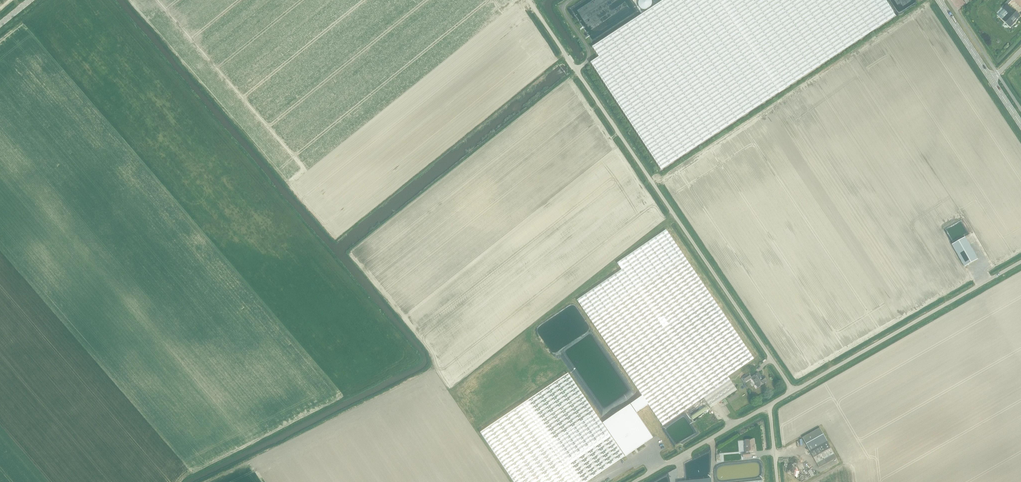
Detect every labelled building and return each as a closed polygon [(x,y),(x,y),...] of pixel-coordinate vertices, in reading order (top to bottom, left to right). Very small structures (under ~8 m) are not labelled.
[(592,47),(599,57),(590,63),(591,64),(662,169),(895,16),(885,0),(664,0),(592,47)] [(1004,9),(998,15),(1003,20),(1010,27),(1020,16),(1013,9),(1007,5),(1004,9)] [(595,288),(577,300),(590,320),(642,396),(648,404),(662,426),(703,398),(710,408),(736,390),(727,377),(754,359),(684,256),(666,230),(637,249),(617,263),(621,270),(595,288)] [(952,245),(965,267),(978,259),(965,237),(952,245)] [(480,432),(514,481),(586,481),(624,456),(602,423),(601,423),(568,373),(562,377),(480,432)] [(764,383),(766,381),(764,376),(761,378),(758,373),(752,377),(758,387),(764,383)] [(642,396),(602,423),(624,456),(624,457),(653,437),(636,413),(648,404),(642,396)] [(839,462),(827,441),(820,428),(803,438),(821,472),(839,462)] [(742,454),(743,457),(750,456),(750,453),(749,453),(749,452),(755,451),(755,447),(754,447),(753,439),(745,440),(746,446),(745,446),(746,453),(742,454)]
